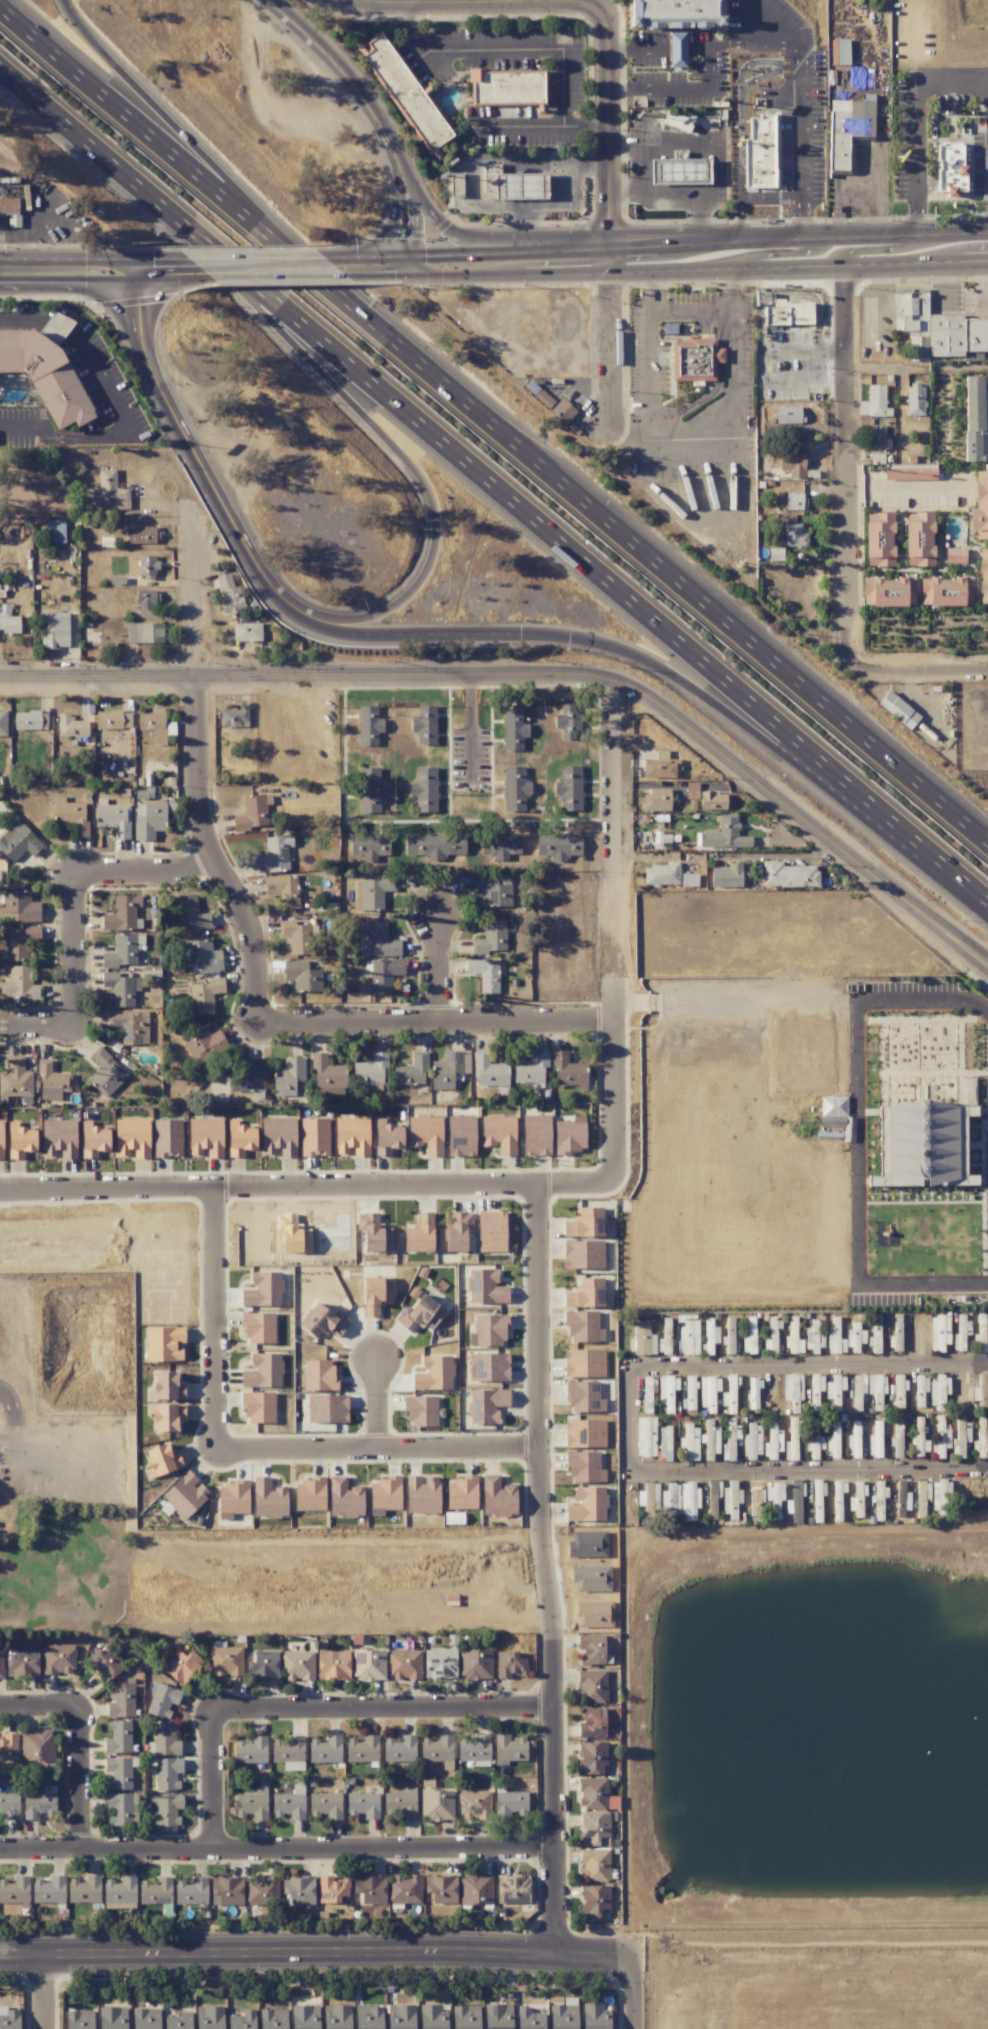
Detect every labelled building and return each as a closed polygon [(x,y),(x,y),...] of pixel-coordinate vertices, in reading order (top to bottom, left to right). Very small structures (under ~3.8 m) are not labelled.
[(630,26),(630,0),(724,0),(724,24),(716,25),(717,26),(636,27),(636,26),(630,26)] [(381,31),(369,40),(370,49),(364,55),(429,153),(454,137),(381,31)] [(669,33),(670,67),(686,67),(685,33),(669,33)] [(469,70),(545,70),(545,102),(473,105),(471,101),(465,101),(464,96),(471,96),(469,70)] [(829,100),(829,171),(850,171),(850,137),(872,137),(872,101),(829,100)] [(774,115),(749,116),(749,139),(744,139),(745,188),(775,188),(774,115)] [(962,165),(966,165),(966,175),(964,175),(965,190),(956,190),(956,196),(946,196),(946,190),(937,190),(937,169),(939,169),(939,160),(937,160),(937,144),(942,144),(942,142),(959,142),(959,144),(961,144),(962,158),(962,165)] [(709,158),(650,160),(651,185),(710,183),(709,158)] [(547,173),(501,174),(500,164),(483,164),(484,200),(547,199),(547,173)] [(450,197),(463,196),(462,173),(449,173),(450,197)] [(18,198),(0,198),(0,215),(8,215),(9,227),(19,227),(18,198)] [(962,320),(962,314),(927,315),(927,293),(893,293),(894,331),(908,331),(909,361),(928,361),(928,357),(964,356),(964,359),(969,359),(969,351),(987,351),(987,319),(962,320)] [(812,302),(763,303),(763,324),(813,324),(812,302)] [(57,347),(32,329),(0,329),(0,372),(26,373),(58,428),(74,422),(80,427),(95,415),(57,347)] [(716,339),(671,340),(672,382),(716,381),(716,363),(724,362),(724,348),(716,349),(716,339)] [(982,377),(964,377),(965,462),(983,462),(982,377)] [(885,385),(868,385),(868,402),(858,401),(858,416),(891,416),(891,408),(885,408),(885,385)] [(907,387),(906,415),(924,415),(925,387),(907,387)] [(533,395),(548,409),(554,402),(540,388),(533,395)] [(577,411),(561,398),(549,412),(565,426),(577,411)] [(802,406),(776,407),(776,424),(802,423),(802,406)] [(884,450),(884,426),(869,425),(869,449),(884,450)] [(803,445),(788,445),(788,455),(780,455),(779,469),(791,470),(790,478),(806,478),(806,458),(803,458),(803,445)] [(936,479),(935,471),(927,471),(927,467),(934,467),(934,464),(898,465),(898,471),(884,471),(885,479),(936,479)] [(98,470),(99,510),(129,509),(129,488),(116,488),(116,469),(98,470)] [(975,471),(987,471),(987,540),(975,540),(974,531),(969,530),(968,507),(974,506),(975,471)] [(785,510),(802,510),(802,493),(786,493),(785,510)] [(906,515),(907,522),(905,523),(905,558),(907,557),(907,566),(914,565),(915,567),(934,566),(934,546),(931,545),(931,533),(933,533),(933,511),(906,515)] [(893,513),(894,533),(891,534),(892,546),(895,547),(895,567),(875,567),(875,566),(867,566),(867,558),(865,557),(867,514),(875,514),(875,513),(893,513)] [(65,521),(45,521),(46,543),(65,543),(65,521)] [(807,547),(807,533),(801,533),(801,523),(783,523),(784,547),(807,547)] [(158,544),(158,528),(129,527),(128,543),(158,544)] [(965,563),(965,549),(946,549),(946,563),(965,563)] [(979,549),(987,549),(987,604),(980,604),(980,596),(977,593),(977,582),(979,578),(980,573),(978,572),(978,560),(980,559),(979,549)] [(156,578),(157,556),(139,556),(139,577),(156,578)] [(216,577),(223,602),(219,603),(223,615),(245,608),(238,585),(233,587),(229,573),(216,577)] [(919,577),(920,605),(972,605),(973,576),(953,576),(953,579),(941,579),(941,576),(919,577)] [(915,577),(917,585),(915,606),(872,606),(864,604),(863,597),(861,577),(883,577),(883,581),(896,581),(896,577),(915,577)] [(156,590),(136,590),(137,609),(157,609),(156,590)] [(69,613),(41,612),(41,647),(68,647),(69,613)] [(4,630),(4,634),(19,634),(20,617),(10,616),(10,614),(0,614),(0,630),(4,630)] [(127,643),(163,644),(164,623),(128,622),(127,643)] [(233,623),(233,642),(261,641),(261,623),(233,623)] [(877,704),(910,730),(920,716),(888,691),(877,704)] [(503,711),(503,750),(523,751),(523,738),(527,738),(527,724),(522,724),(522,705),(510,705),(510,711),(503,711)] [(561,740),(575,740),(575,731),(581,731),(580,712),(574,712),(574,705),(561,705),(561,715),(554,715),(555,730),(560,730),(561,740)] [(359,746),(378,745),(378,733),(383,733),(383,719),(377,719),(377,706),(358,706),(359,746)] [(436,706),(417,706),(417,719),(411,719),(411,733),(417,733),(417,745),(436,745),(436,706)] [(165,745),(164,708),(150,708),(150,713),(137,713),(138,730),(153,730),(153,745),(165,745)] [(248,727),(248,708),(220,709),(221,727),(248,727)] [(14,729),(47,729),(46,712),(14,712),(14,729)] [(96,712),(96,729),(131,729),(131,712),(96,712)] [(58,736),(88,736),(88,721),(70,721),(70,713),(58,713),(58,736)] [(657,760),(643,760),(642,777),(679,778),(679,759),(668,759),(668,750),(657,750),(657,760)] [(504,812),(525,811),(525,795),(531,795),(531,781),(524,781),(524,766),(503,767),(504,812)] [(581,766),(560,766),(560,782),(554,782),(554,795),(560,795),(561,811),(582,811),(581,766)] [(436,767),(415,768),(415,783),(409,784),(409,798),(416,797),(416,812),(437,812),(436,767)] [(380,768),(359,768),(359,813),(381,813),(381,797),(386,797),(385,783),(380,783),(380,768)] [(643,811),(671,811),(671,791),(643,791),(643,811)] [(700,810),(726,809),(726,792),(700,793),(700,810)] [(234,832),(249,830),(249,827),(267,825),(264,794),(243,797),(245,816),(232,817),(234,832)] [(75,837),(90,837),(89,821),(85,821),(84,802),(65,803),(65,797),(54,797),(54,823),(75,823),(75,837)] [(129,804),(106,805),(106,798),(95,798),(96,827),(114,827),(114,840),(130,839),(129,804)] [(135,840),(154,841),(154,831),(165,831),(166,803),(135,803),(135,840)] [(752,847),(751,836),(739,836),(738,814),(719,815),(719,831),(702,831),(703,848),(752,847)] [(0,836),(0,852),(13,864),(25,850),(34,858),(45,846),(16,819),(0,836)] [(581,834),(536,835),(537,857),(552,856),(552,862),(567,862),(567,856),(581,856),(581,834)] [(266,857),(256,858),(256,872),(286,872),(285,848),(293,847),(292,836),(265,837),(266,857)] [(350,856),(363,856),(363,861),(377,861),(377,855),(390,855),(390,836),(350,836),(350,856)] [(465,855),(465,836),(405,836),(405,855),(423,855),(423,861),(444,861),(444,855),(465,855)] [(481,855),(494,855),(494,860),(508,860),(508,855),(521,855),(520,836),(481,836),(481,855)] [(818,886),(818,866),(782,866),(782,860),(762,861),(762,887),(818,886)] [(646,884),(678,885),(678,862),(667,862),(667,866),(650,865),(650,870),(659,870),(659,876),(646,876),(646,884)] [(711,867),(711,887),(741,887),(741,863),(729,863),(729,867),(711,867)] [(298,908),(296,874),(264,876),(265,895),(281,894),(281,909),(298,908)] [(473,895),(483,895),(483,906),(511,906),(511,875),(474,874),(473,895)] [(353,882),(354,911),(383,910),(383,891),(393,891),(393,881),(353,882)] [(40,902),(30,902),(30,890),(2,891),(2,913),(11,913),(11,922),(40,921),(40,902)] [(102,930),(141,929),(141,919),(136,919),(135,908),(141,908),(141,895),(114,896),(114,915),(101,915),(102,930)] [(211,927),(210,913),(198,914),(195,895),(177,898),(181,931),(211,927)] [(506,950),(506,919),(484,920),(484,939),(471,939),(471,955),(488,954),(488,951),(506,950)] [(278,920),(279,937),(290,937),(290,955),(309,954),(308,925),(295,925),(295,920),(278,920)] [(386,921),(368,922),(368,956),(400,955),(400,940),(386,940),(386,921)] [(5,930),(6,950),(0,950),(0,961),(27,960),(27,940),(40,940),(40,926),(24,926),(24,930),(5,930)] [(136,933),(114,933),(114,953),(102,953),(102,967),(136,966),(136,933)] [(222,970),(221,950),(211,951),(210,940),(184,941),(185,963),(198,963),(199,971),(222,970)] [(307,961),(284,960),(283,980),(293,980),(293,991),(321,992),(322,970),(307,970),(307,961)] [(392,994),(392,975),(404,975),(404,960),(371,960),(371,982),(365,982),(365,994),(392,994)] [(466,975),(480,975),(480,993),(499,993),(498,960),(466,960),(466,975)] [(41,985),(30,985),(30,966),(9,967),(10,982),(0,982),(0,995),(24,995),(24,1001),(41,1000),(41,985)] [(190,984),(192,1015),(213,1014),(212,993),(224,993),(224,978),(207,979),(207,983),(190,984)] [(147,1016),(140,1016),(140,1010),(107,1011),(107,1026),(122,1026),(122,1044),(148,1044),(147,1016)] [(209,1034),(205,1026),(181,1037),(194,1065),(228,1049),(219,1030),(209,1034)] [(106,1098),(128,1075),(98,1046),(89,1056),(100,1066),(87,1080),(106,1098)] [(543,1088),(543,1068),(548,1068),(548,1051),(529,1051),(529,1061),(514,1061),(514,1083),(534,1083),(534,1088),(543,1088)] [(554,1085),(577,1085),(577,1090),(586,1090),(586,1064),(567,1064),(567,1051),(554,1051),(554,1085)] [(372,1062),(353,1063),(353,1085),(383,1084),(382,1069),(388,1069),(387,1052),(371,1052),(372,1062)] [(412,1066),(394,1066),(394,1085),(427,1084),(426,1052),(411,1052),(412,1066)] [(469,1074),(470,1052),(443,1052),(443,1062),(432,1062),(432,1089),(454,1089),(454,1074),(469,1074)] [(508,1064),(488,1064),(488,1052),(475,1052),(474,1085),(508,1086),(508,1064)] [(346,1095),(345,1065),(327,1066),(326,1053),(313,1053),(314,1096),(346,1095)] [(6,1056),(7,1072),(0,1072),(0,1097),(32,1096),(32,1071),(24,1072),(23,1056),(6,1056)] [(274,1096),(295,1096),(294,1082),(305,1082),(304,1058),(284,1058),(284,1068),(274,1068),(274,1096)] [(51,1060),(40,1059),(39,1100),(61,1100),(61,1091),(70,1092),(70,1073),(51,1073),(51,1060)] [(264,1091),(265,1061),(248,1061),(248,1072),(231,1072),(230,1091),(264,1091)] [(844,1141),(855,1142),(855,1116),(846,1116),(847,1097),(820,1097),(820,1127),(844,1127),(844,1141)] [(976,1184),(976,1175),(965,1175),(965,1104),(886,1104),(886,1184),(976,1184)] [(499,1155),(515,1156),(515,1116),(482,1115),(481,1145),(499,1145),(499,1155)] [(551,1155),(550,1115),(523,1115),(523,1155),(551,1155)] [(586,1152),(585,1115),(572,1115),(572,1121),(555,1121),(555,1153),(586,1152)] [(408,1146),(425,1146),(425,1157),(442,1157),(443,1116),(408,1116),(408,1146)] [(448,1156),(476,1156),(475,1116),(447,1116),(448,1156)] [(335,1118),(336,1154),(352,1154),(352,1157),(369,1156),(368,1117),(335,1118)] [(205,1158),(223,1157),(222,1118),(189,1119),(189,1156),(205,1155),(205,1158)] [(262,1118),(262,1155),(278,1154),(278,1157),(296,1157),(295,1118),(262,1118)] [(301,1156),(328,1156),(328,1118),(301,1119),(301,1156)] [(116,1119),(116,1156),(132,1156),(132,1158),(150,1158),(149,1119),(116,1119)] [(181,1119),(154,1119),(154,1157),(181,1157),(181,1119)] [(243,1157),(243,1150),(256,1150),(256,1126),(238,1126),(238,1120),(229,1119),(228,1157),(243,1157)] [(55,1157),(55,1150),(61,1150),(62,1159),(76,1159),(76,1120),(42,1120),(43,1157),(55,1157)] [(24,1159),(24,1151),(36,1152),(36,1128),(17,1128),(17,1122),(9,1122),(8,1159),(24,1159)] [(390,1149),(403,1149),(403,1126),(375,1126),(376,1156),(390,1155),(390,1149)] [(887,1184),(886,1146),(878,1146),(879,1176),(867,1176),(867,1185),(887,1184)] [(603,1207),(576,1208),(576,1221),(563,1222),(564,1237),(603,1236),(603,1207)] [(405,1252),(433,1251),(432,1212),(418,1213),(418,1228),(404,1228),(405,1252)] [(472,1212),(451,1212),(451,1228),(437,1228),(437,1251),(466,1251),(466,1230),(472,1230),(472,1212)] [(479,1252),(506,1251),(505,1212),(478,1212),(479,1252)] [(392,1228),(378,1229),(378,1223),(363,1223),(364,1252),(392,1251),(392,1228)] [(564,1268),(604,1268),(603,1240),(563,1241),(564,1268)] [(507,1303),(507,1286),(497,1286),(497,1269),(475,1269),(475,1292),(470,1292),(470,1303),(507,1303)] [(281,1272),(252,1272),(252,1289),(241,1289),(241,1305),(280,1306),(281,1272)] [(392,1301),(391,1277),(363,1277),(364,1317),(381,1316),(380,1301),(392,1301)] [(565,1307),(603,1307),(603,1278),(578,1278),(578,1289),(565,1289),(565,1307)] [(444,1309),(423,1294),(411,1310),(405,1306),(394,1320),(412,1334),(422,1321),(430,1327),(444,1309)] [(351,1321),(335,1309),(329,1316),(324,1311),(315,1323),(310,1320),(313,1317),(308,1312),(299,1324),(317,1338),(323,1329),(336,1339),(351,1321)] [(598,1311),(567,1311),(566,1342),(604,1343),(604,1329),(598,1329),(598,1311)] [(977,1352),(985,1352),(985,1313),(977,1313),(977,1352)] [(505,1346),(505,1315),(474,1315),(475,1346),(505,1346)] [(965,1334),(968,1334),(968,1315),(957,1315),(957,1335),(953,1335),(953,1350),(964,1351),(965,1334)] [(839,1339),(839,1316),(831,1316),(831,1330),(827,1331),(827,1353),(845,1353),(845,1339),(839,1339)] [(930,1352),(943,1352),(943,1344),(949,1344),(949,1316),(931,1316),(930,1352)] [(734,1318),(727,1318),(726,1351),(733,1351),(734,1318)] [(699,1354),(698,1320),(680,1321),(682,1354),(699,1354)] [(634,1355),(655,1354),(655,1335),(649,1335),(649,1321),(633,1321),(634,1355)] [(849,1353),(859,1353),(859,1344),(865,1344),(865,1330),(859,1330),(859,1323),(849,1323),(849,1353)] [(146,1361),(182,1361),(182,1345),(184,1345),(184,1327),(146,1328),(146,1361)] [(880,1337),(879,1337),(879,1330),(870,1329),(870,1345),(873,1346),(872,1353),(880,1353),(880,1337)] [(816,1347),(822,1347),(823,1331),(806,1330),(805,1350),(816,1350),(816,1347)] [(604,1377),(604,1350),(564,1350),(565,1377),(604,1377)] [(241,1371),(241,1387),(281,1387),(281,1353),(252,1354),(252,1371),(241,1371)] [(422,1356),(423,1373),(412,1373),(412,1390),(452,1389),(451,1356),(422,1356)] [(334,1360),(303,1360),(304,1391),(335,1390),(334,1360)] [(185,1399),(184,1384),(177,1384),(177,1372),(154,1372),(154,1391),(147,1391),(147,1400),(185,1399)] [(798,1413),(798,1401),(802,1400),(801,1374),(783,1374),(784,1400),(790,1400),(791,1413),(798,1413)] [(973,1389),(973,1401),(979,1401),(979,1410),(987,1410),(986,1374),(978,1374),(979,1389),(973,1389)] [(825,1383),(826,1399),(832,1398),(833,1411),(841,1411),(840,1375),(832,1375),(832,1383),(825,1383)] [(659,1377),(659,1404),(665,1404),(665,1413),(673,1413),(673,1376),(659,1377)] [(949,1394),(949,1376),(936,1376),(936,1381),(930,1382),(931,1407),(940,1406),(940,1411),(944,1411),(944,1394),(949,1394)] [(644,1414),(652,1413),(650,1379),(643,1379),(644,1414)] [(567,1411),(600,1412),(600,1382),(568,1382),(567,1411)] [(509,1390),(470,1390),(471,1424),(499,1424),(498,1407),(509,1407),(509,1390)] [(246,1423),(274,1424),(275,1393),(241,1392),(241,1407),(246,1407),(246,1423)] [(694,1410),(694,1393),(686,1393),(686,1411),(694,1410)] [(347,1421),(347,1395),(307,1396),(307,1423),(347,1421)] [(437,1397),(405,1396),(405,1426),(436,1427),(437,1397)] [(714,1407),(714,1397),(700,1398),(701,1408),(714,1407)] [(185,1404),(147,1404),(147,1415),(155,1415),(155,1431),(177,1432),(177,1418),(185,1418),(185,1404)] [(944,1416),(936,1415),(936,1444),(934,1444),(933,1458),(943,1459),(944,1448),(950,1448),(950,1429),(943,1429),(944,1416)] [(964,1442),(970,1442),(970,1422),(963,1422),(963,1415),(954,1415),(955,1458),(964,1458),(964,1442)] [(637,1457),(655,1457),(655,1417),(636,1418),(637,1457)] [(789,1442),(784,1442),(785,1460),(797,1460),(797,1428),(803,1428),(803,1418),(789,1419),(789,1442)] [(719,1453),(719,1428),(712,1428),(712,1419),(705,1419),(705,1460),(713,1460),(713,1453),(719,1453)] [(817,1437),(817,1419),(806,1420),(807,1451),(810,1451),(810,1459),(818,1459),(818,1449),(824,1449),(824,1437),(817,1437)] [(605,1420),(564,1420),(565,1448),(605,1447),(605,1420)] [(826,1457),(839,1457),(839,1421),(831,1422),(831,1436),(826,1436),(826,1457)] [(922,1421),(915,1421),(914,1452),(928,1453),(928,1442),(922,1441),(922,1421)] [(782,1431),(776,1431),(776,1423),(768,1422),(768,1459),(776,1460),(776,1451),(782,1452),(782,1431)] [(760,1424),(747,1424),(747,1433),(744,1433),(744,1459),(759,1460),(760,1424)] [(698,1426),(684,1426),(684,1438),(681,1438),(681,1460),(698,1460),(698,1426)] [(658,1427),(660,1461),(672,1461),(671,1427),(658,1427)] [(171,1455),(167,1443),(145,1451),(151,1468),(144,1471),(147,1479),(183,1467),(178,1453),(171,1455)] [(568,1483),(605,1482),(605,1469),(599,1469),(599,1452),(567,1452),(568,1483)] [(199,1482),(188,1470),(161,1496),(183,1520),(210,1495),(198,1482),(199,1482)] [(482,1475),(483,1516),(516,1515),(516,1485),(499,1485),(499,1475),(482,1475)] [(287,1517),(286,1488),(269,1489),(269,1477),(253,1477),(254,1518),(287,1517)] [(408,1514),(439,1513),(438,1478),(423,1478),(422,1477),(407,1478),(408,1514)] [(363,1515),(363,1487),(345,1487),(345,1478),(331,1478),(331,1515),(363,1515)] [(447,1479),(447,1510),(477,1509),(476,1478),(447,1479)] [(390,1487),(390,1481),(371,1480),(370,1509),(399,1509),(399,1488),(390,1487)] [(904,1480),(896,1480),(896,1516),(908,1516),(908,1492),(904,1492),(904,1480)] [(855,1518),(863,1518),(861,1481),(854,1481),(855,1500),(848,1500),(849,1510),(854,1510),(855,1518)] [(924,1481),(916,1481),(918,1517),(925,1517),(924,1481)] [(933,1516),(948,1516),(947,1481),(932,1481),(933,1516)] [(248,1482),(218,1483),(219,1514),(249,1513),(248,1482)] [(295,1511),(325,1510),(324,1482),(295,1482),(295,1511)] [(681,1521),(695,1521),(695,1509),(698,1509),(698,1482),(681,1482),(681,1521)] [(716,1519),(717,1482),(708,1482),(708,1519),(716,1519)] [(657,1483),(644,1483),(645,1517),(658,1517),(657,1483)] [(661,1491),(661,1510),(677,1510),(677,1484),(667,1484),(667,1491),(661,1491)] [(772,1520),(780,1519),(779,1501),(784,1501),(783,1484),(765,1485),(765,1500),(771,1500),(772,1520)] [(566,1505),(565,1521),(605,1521),(606,1487),(576,1487),(576,1505),(566,1505)] [(750,1516),(760,1516),(760,1487),(749,1488),(750,1516)] [(567,1557),(607,1557),(607,1531),(572,1532),(572,1541),(567,1542),(567,1557)] [(611,1566),(571,1566),(571,1582),(576,1582),(576,1592),(611,1591),(611,1566)] [(612,1601),(577,1601),(576,1627),(612,1627),(612,1601)] [(604,1634),(578,1635),(578,1649),(581,1649),(581,1664),(605,1664),(604,1634)] [(43,1645),(43,1674),(74,1674),(74,1645),(43,1645)] [(242,1676),(242,1647),(211,1647),(211,1676),(242,1676)] [(86,1658),(106,1682),(125,1667),(110,1648),(103,1654),(98,1648),(86,1658)] [(38,1649),(14,1649),(15,1660),(6,1660),(7,1677),(38,1676),(38,1649)] [(185,1656),(176,1649),(161,1669),(183,1686),(202,1660),(189,1651),(185,1656)] [(385,1649),(353,1650),(353,1681),(385,1680),(385,1649)] [(460,1649),(460,1679),(491,1680),(492,1650),(460,1649)] [(278,1651),(254,1650),(254,1662),(247,1662),(247,1678),(278,1679),(278,1651)] [(421,1651),(389,1650),(389,1679),(420,1679),(421,1651)] [(424,1678),(456,1678),(457,1650),(425,1650),(424,1678)] [(283,1679),(314,1680),(314,1651),(283,1651),(283,1679)] [(349,1651),(317,1651),(318,1679),(350,1678),(349,1651)] [(517,1651),(496,1652),(497,1678),(511,1678),(511,1675),(527,1675),(527,1658),(517,1659),(517,1651)] [(607,1671),(578,1671),(578,1702),(607,1702),(607,1671)] [(167,1719),(172,1704),(177,1705),(181,1691),(156,1683),(147,1713),(167,1719)] [(134,1685),(113,1685),(112,1702),(107,1702),(107,1716),(134,1717),(134,1685)] [(605,1738),(605,1708),(582,1708),(582,1724),(579,1724),(578,1738),(605,1738)] [(130,1721),(107,1721),(107,1731),(111,1731),(111,1738),(104,1738),(104,1753),(131,1752),(130,1721)] [(153,1742),(149,1742),(148,1754),(180,1755),(180,1740),(175,1740),(175,1723),(153,1722),(153,1742)] [(21,1762),(52,1762),(53,1731),(22,1730),(21,1762)] [(18,1761),(18,1734),(3,1733),(3,1737),(0,1737),(0,1761),(18,1761)] [(452,1735),(438,1734),(438,1739),(421,1739),(421,1761),(452,1761),(452,1735)] [(490,1734),(475,1734),(475,1739),(458,1739),(458,1762),(472,1761),(473,1766),(490,1766),(490,1734)] [(495,1761),(526,1761),(526,1739),(509,1739),(509,1734),(494,1734),(495,1761)] [(340,1735),(326,1736),(326,1742),(318,1743),(318,1739),(309,1739),(310,1763),(340,1762),(340,1735)] [(378,1762),(378,1736),(363,1735),(363,1740),(347,1739),(346,1762),(378,1762)] [(384,1762),(415,1761),(415,1735),(400,1735),(400,1739),(384,1740),(384,1762)] [(235,1763),(266,1763),(266,1736),(252,1736),(252,1741),(235,1741),(235,1763)] [(303,1736),(289,1736),(289,1740),(272,1740),(272,1762),(303,1763),(303,1736)] [(605,1742),(579,1743),(580,1774),(606,1774),(605,1742)] [(131,1758),(104,1758),(105,1772),(110,1772),(110,1790),(131,1790),(131,1758)] [(182,1759),(156,1758),(156,1790),(178,1790),(178,1773),(182,1773),(182,1759)] [(607,1778),(579,1778),(578,1809),(617,1810),(618,1797),(607,1797),(607,1778)] [(272,1794),(273,1816),(290,1815),(290,1821),(304,1820),(304,1784),(293,1785),(293,1794),(272,1794)] [(257,1794),(235,1794),(235,1816),(252,1816),(252,1821),(267,1820),(266,1786),(256,1787),(257,1794)] [(384,1793),(384,1816),(401,1815),(401,1819),(416,1819),(415,1787),(403,1787),(403,1793),(384,1793)] [(453,1790),(421,1790),(422,1821),(453,1820),(453,1790)] [(490,1818),(490,1790),(458,1791),(459,1819),(490,1818)] [(527,1792),(496,1792),(495,1819),(511,1819),(511,1814),(527,1814),(527,1792)] [(5,1815),(5,1820),(19,1820),(18,1793),(0,1793),(0,1815),(5,1815)] [(105,1794),(105,1809),(109,1809),(110,1825),(136,1824),(136,1805),(138,1805),(137,1793),(105,1794)] [(341,1793),(310,1793),(309,1816),(326,1816),(326,1820),(341,1820),(341,1793)] [(379,1820),(378,1793),(346,1793),(347,1815),(364,1815),(364,1820),(379,1820)] [(183,1794),(153,1795),(153,1826),(180,1826),(180,1817),(176,1817),(176,1809),(183,1809),(183,1794)] [(609,1813),(581,1814),(581,1846),(610,1846),(609,1813)] [(609,1849),(581,1849),(581,1881),(610,1881),(609,1849)] [(461,1905),(492,1904),(492,1873),(460,1874),(461,1905)] [(33,1903),(64,1902),(64,1875),(49,1876),(49,1881),(33,1881),(33,1903)] [(391,1904),(421,1903),(420,1875),(390,1876),(391,1904)] [(497,1875),(496,1902),(526,1903),(527,1876),(497,1875)] [(29,1902),(28,1876),(10,1876),(11,1879),(0,1880),(0,1903),(29,1902)] [(100,1902),(99,1876),(85,1876),(85,1881),(68,1881),(69,1903),(100,1902)] [(135,1903),(135,1876),(121,1876),(121,1881),(104,1881),(104,1908),(120,1908),(120,1903),(135,1903)] [(315,1905),(315,1876),(282,1877),(282,1894),(290,1894),(290,1905),(315,1905)] [(332,1876),(318,1876),(319,1903),(348,1903),(347,1879),(332,1879),(332,1876)] [(354,1892),(361,1892),(361,1904),(385,1903),(384,1876),(353,1876),(354,1892)] [(424,1892),(433,1892),(432,1904),(456,1904),(457,1876),(425,1876),(424,1892)] [(171,1877),(156,1877),(156,1881),(139,1882),(139,1905),(171,1904),(171,1877)] [(207,1904),(207,1877),(192,1878),(192,1882),(175,1882),(175,1904),(207,1904)] [(243,1905),(243,1877),(211,1877),(211,1905),(243,1905)] [(279,1878),(248,1877),(247,1905),(278,1905),(279,1878)] [(609,1885),(581,1886),(582,1917),(599,1917),(599,1909),(610,1909),(609,1885)] [(550,2028),(577,2028),(576,1998),(565,1998),(565,2005),(550,2006),(550,2028)] [(512,2004),(485,2003),(485,2028),(511,2028),(512,2004)] [(582,2004),(583,2028),(610,2028),(609,2016),(603,2016),(602,2003),(582,2004)] [(356,2004),(355,2028),(382,2028),(383,2005),(356,2004)] [(387,2005),(388,2028),(414,2028),(414,2004),(387,2005)] [(291,2006),(292,2028),(319,2028),(318,2005),(291,2006)] [(324,2005),(324,2028),(350,2028),(351,2005),(324,2005)] [(447,2011),(440,2012),(440,2005),(420,2005),(420,2028),(447,2028),(447,2011)] [(99,2006),(99,2028),(126,2028),(126,2007),(99,2006)] [(197,2006),(197,2028),(223,2028),(223,2006),(197,2006)] [(452,2028),(479,2028),(480,2006),(453,2006),(452,2028)] [(530,2008),(518,2007),(518,2028),(544,2028),(545,2014),(530,2013),(530,2008)] [(0,2008),(0,2028),(19,2028),(20,2009),(0,2008)] [(133,2028),(159,2028),(159,2008),(133,2009),(133,2028)] [(260,2028),(287,2028),(287,2009),(260,2009),(260,2028)] [(66,2010),(67,2028),(93,2028),(92,2010),(66,2010)] [(255,2010),(242,2010),(242,2016),(228,2016),(228,2028),(255,2028),(255,2010)] [(177,2012),(177,2017),(165,2017),(165,2028),(191,2028),(191,2012),(177,2012)]
